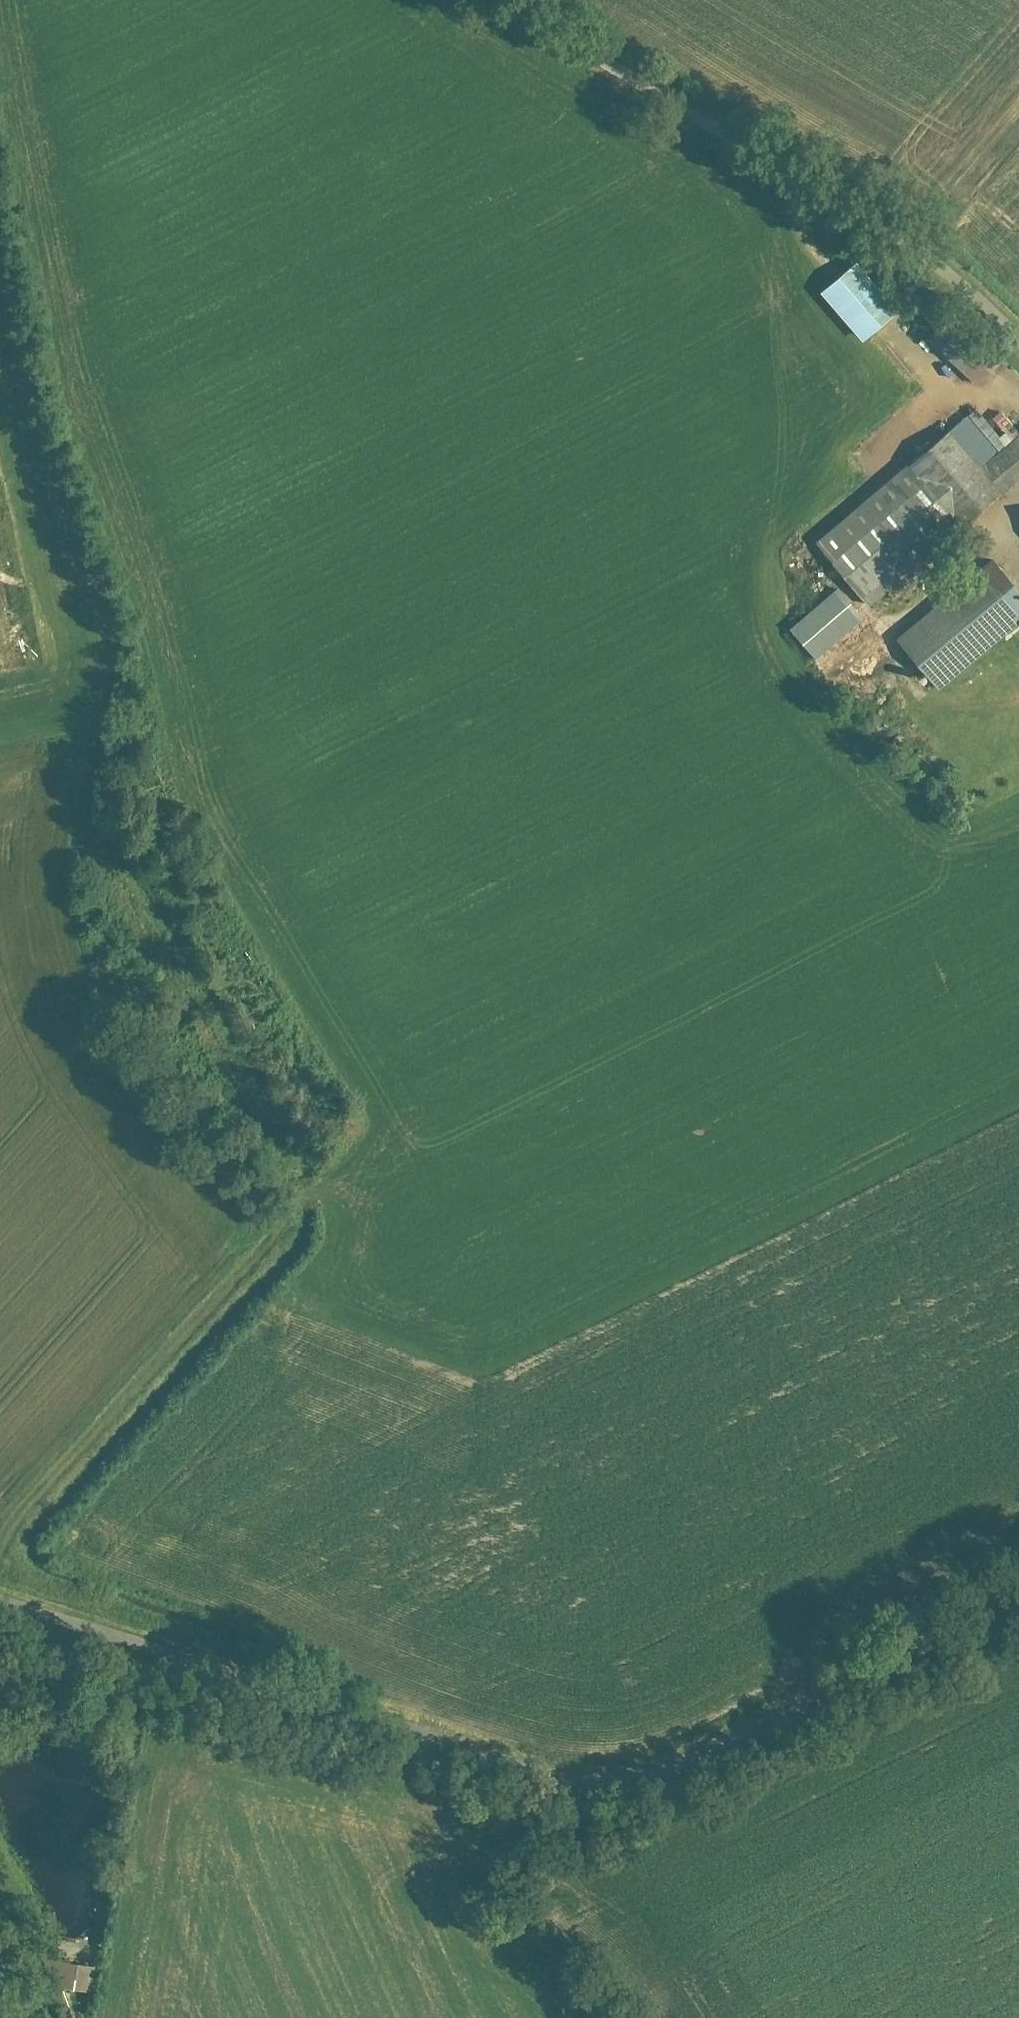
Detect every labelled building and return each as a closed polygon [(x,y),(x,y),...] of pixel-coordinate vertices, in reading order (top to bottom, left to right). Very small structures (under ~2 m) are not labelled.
[(861,266),(829,295),(869,340),(901,311),(861,266)] [(958,313),(930,346),(981,389),(1008,356),(958,313)] [(823,546),(877,610),(1018,491),(1018,441),(999,458),(969,423),(823,546)] [(901,645),(937,689),(1018,623),(1018,597),(996,569),(901,645)] [(843,594),(792,632),(817,665),(868,627),(843,594)]
